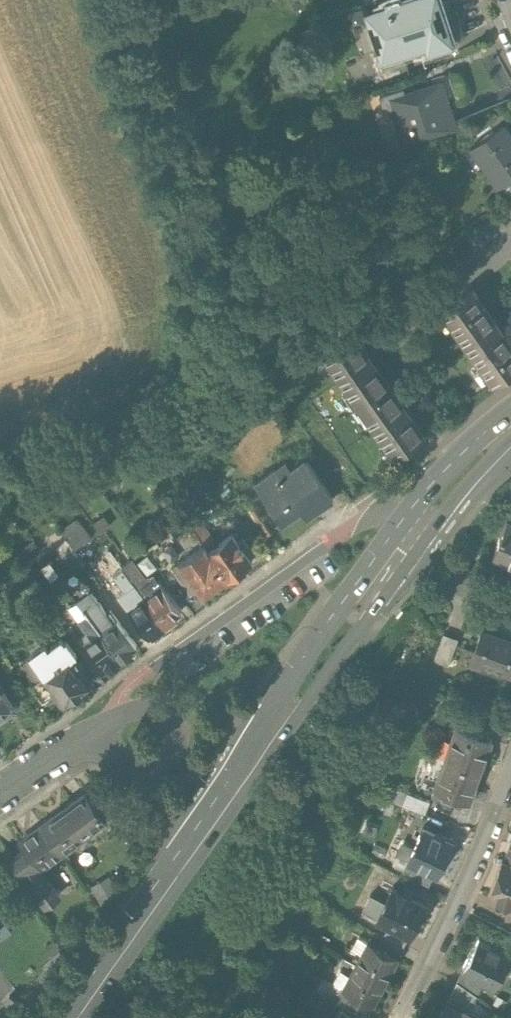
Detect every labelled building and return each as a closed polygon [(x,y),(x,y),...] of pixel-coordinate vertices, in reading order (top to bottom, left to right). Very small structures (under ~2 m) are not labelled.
[(362,22),(379,73),(424,58),(425,64),(451,55),(433,0),(431,0),(362,22)] [(435,93),(389,107),(402,149),(428,140),(430,144),(456,136),(447,107),(440,110),(435,93)] [(476,155),(490,175),(485,178),(498,197),(510,188),(510,150),(503,138),(495,144),(494,143),(476,155)] [(444,325),(492,396),(510,383),(510,359),(474,304),(444,325)] [(424,449),(355,348),(324,369),(393,470),(424,449)] [(290,486),(310,515),(317,525),(332,514),(306,475),(290,486)] [(290,486),(279,493),(274,485),(254,498),(280,536),(310,515),(290,486)] [(198,531),(194,522),(185,528),(189,534),(197,546),(204,556),(207,561),(208,562),(217,556),(200,530),(198,531)] [(76,523),(60,537),(76,557),(93,544),(76,523)] [(495,569),(510,576),(510,535),(508,533),(495,569)] [(197,546),(189,534),(176,542),(185,555),(197,546)] [(208,562),(228,590),(252,572),(245,562),(250,558),(243,547),(237,552),(229,541),(221,547),(223,551),(217,556),(208,562)] [(124,556),(131,564),(143,558),(136,548),(124,556)] [(204,556),(175,577),(183,588),(181,589),(191,604),(198,599),(203,607),(228,590),(208,562),(207,561),(204,556)] [(132,572),(124,578),(145,608),(153,602),(132,572)] [(126,612),(131,619),(146,609),(145,608),(124,578),(115,584),(132,608),(126,612)] [(153,602),(146,609),(166,637),(182,626),(162,597),(153,602)] [(131,619),(129,620),(136,630),(133,632),(137,638),(141,636),(150,648),(166,637),(146,609),(131,619)] [(87,623),(100,641),(109,635),(96,617),(87,623)] [(100,641),(87,623),(79,629),(92,647),(100,641)] [(109,635),(100,641),(120,668),(135,657),(128,646),(131,644),(127,637),(123,640),(116,630),(109,635)] [(120,668),(100,641),(92,647),(84,653),(91,663),(88,665),(93,671),(95,669),(103,680),(120,668)] [(61,646),(51,652),(54,657),(50,659),(45,652),(20,669),(35,691),(31,693),(42,709),(54,700),(61,710),(77,700),(80,701),(86,697),(85,694),(91,690),(73,665),(76,663),(66,648),(63,650),(61,646)] [(510,692),(510,656),(482,646),(469,682),(481,686),(482,682),(510,692)] [(458,656),(444,651),(435,678),(448,682),(458,656)] [(14,711),(0,688),(0,720),(14,711)] [(456,743),(445,776),(481,788),(493,756),(475,750),(477,743),(460,737),(458,743),(456,743)] [(436,806),(433,814),(450,820),(453,813),(471,819),(481,788),(445,776),(435,806),(436,806)] [(41,832),(60,860),(105,829),(85,801),(41,832)] [(25,859),(11,869),(44,915),(60,904),(39,875),(60,860),(41,832),(17,849),(25,859)] [(422,845),(407,881),(437,894),(452,860),(437,853),(438,852),(422,845)] [(510,864),(505,878),(502,877),(489,912),(510,920),(510,864)] [(392,906),(376,938),(408,953),(424,922),(392,906)] [(480,957),(471,976),(469,975),(463,989),(483,999),(494,1004),(510,972),(480,957)] [(368,961),(355,986),(384,1001),(397,976),(368,961)] [(358,1017),(375,1017),(384,1001),(355,986),(350,997),(340,992),(333,1005),(342,1010),(358,1017)] [(457,1000),(475,1014),(483,999),(463,989),(457,1000)] [(457,1000),(451,1012),(464,1017),(474,1017),(476,1014),(475,1014),(457,1000)] [(342,1010),(338,1017),(358,1017),(342,1010)]
